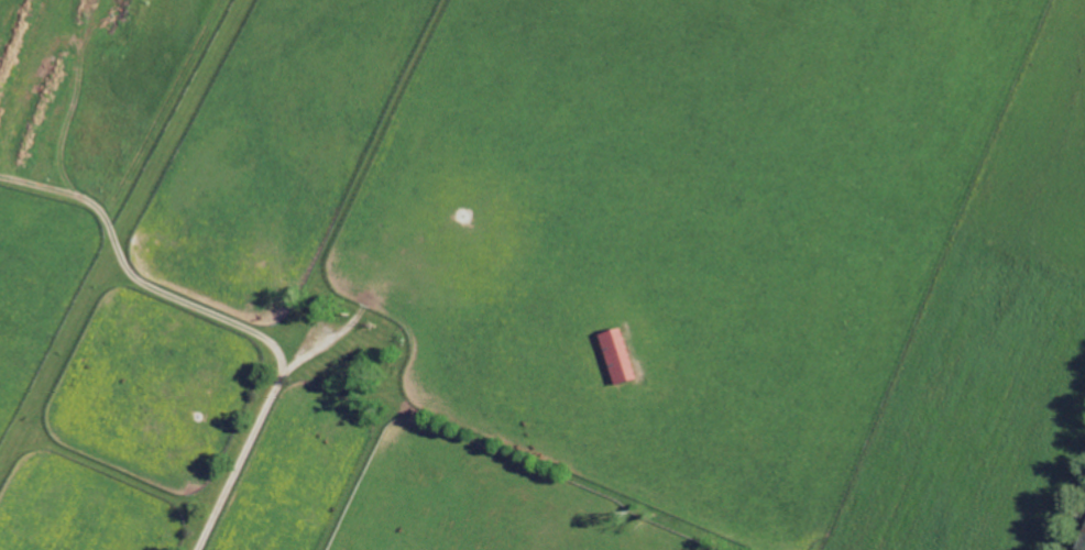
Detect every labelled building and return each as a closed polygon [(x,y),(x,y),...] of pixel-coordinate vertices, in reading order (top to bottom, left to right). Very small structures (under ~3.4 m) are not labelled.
[(633,378),(619,327),(597,333),(612,384),(633,378)] [(1072,549),(1073,549),(1084,549),(1084,519),(1072,549)]
